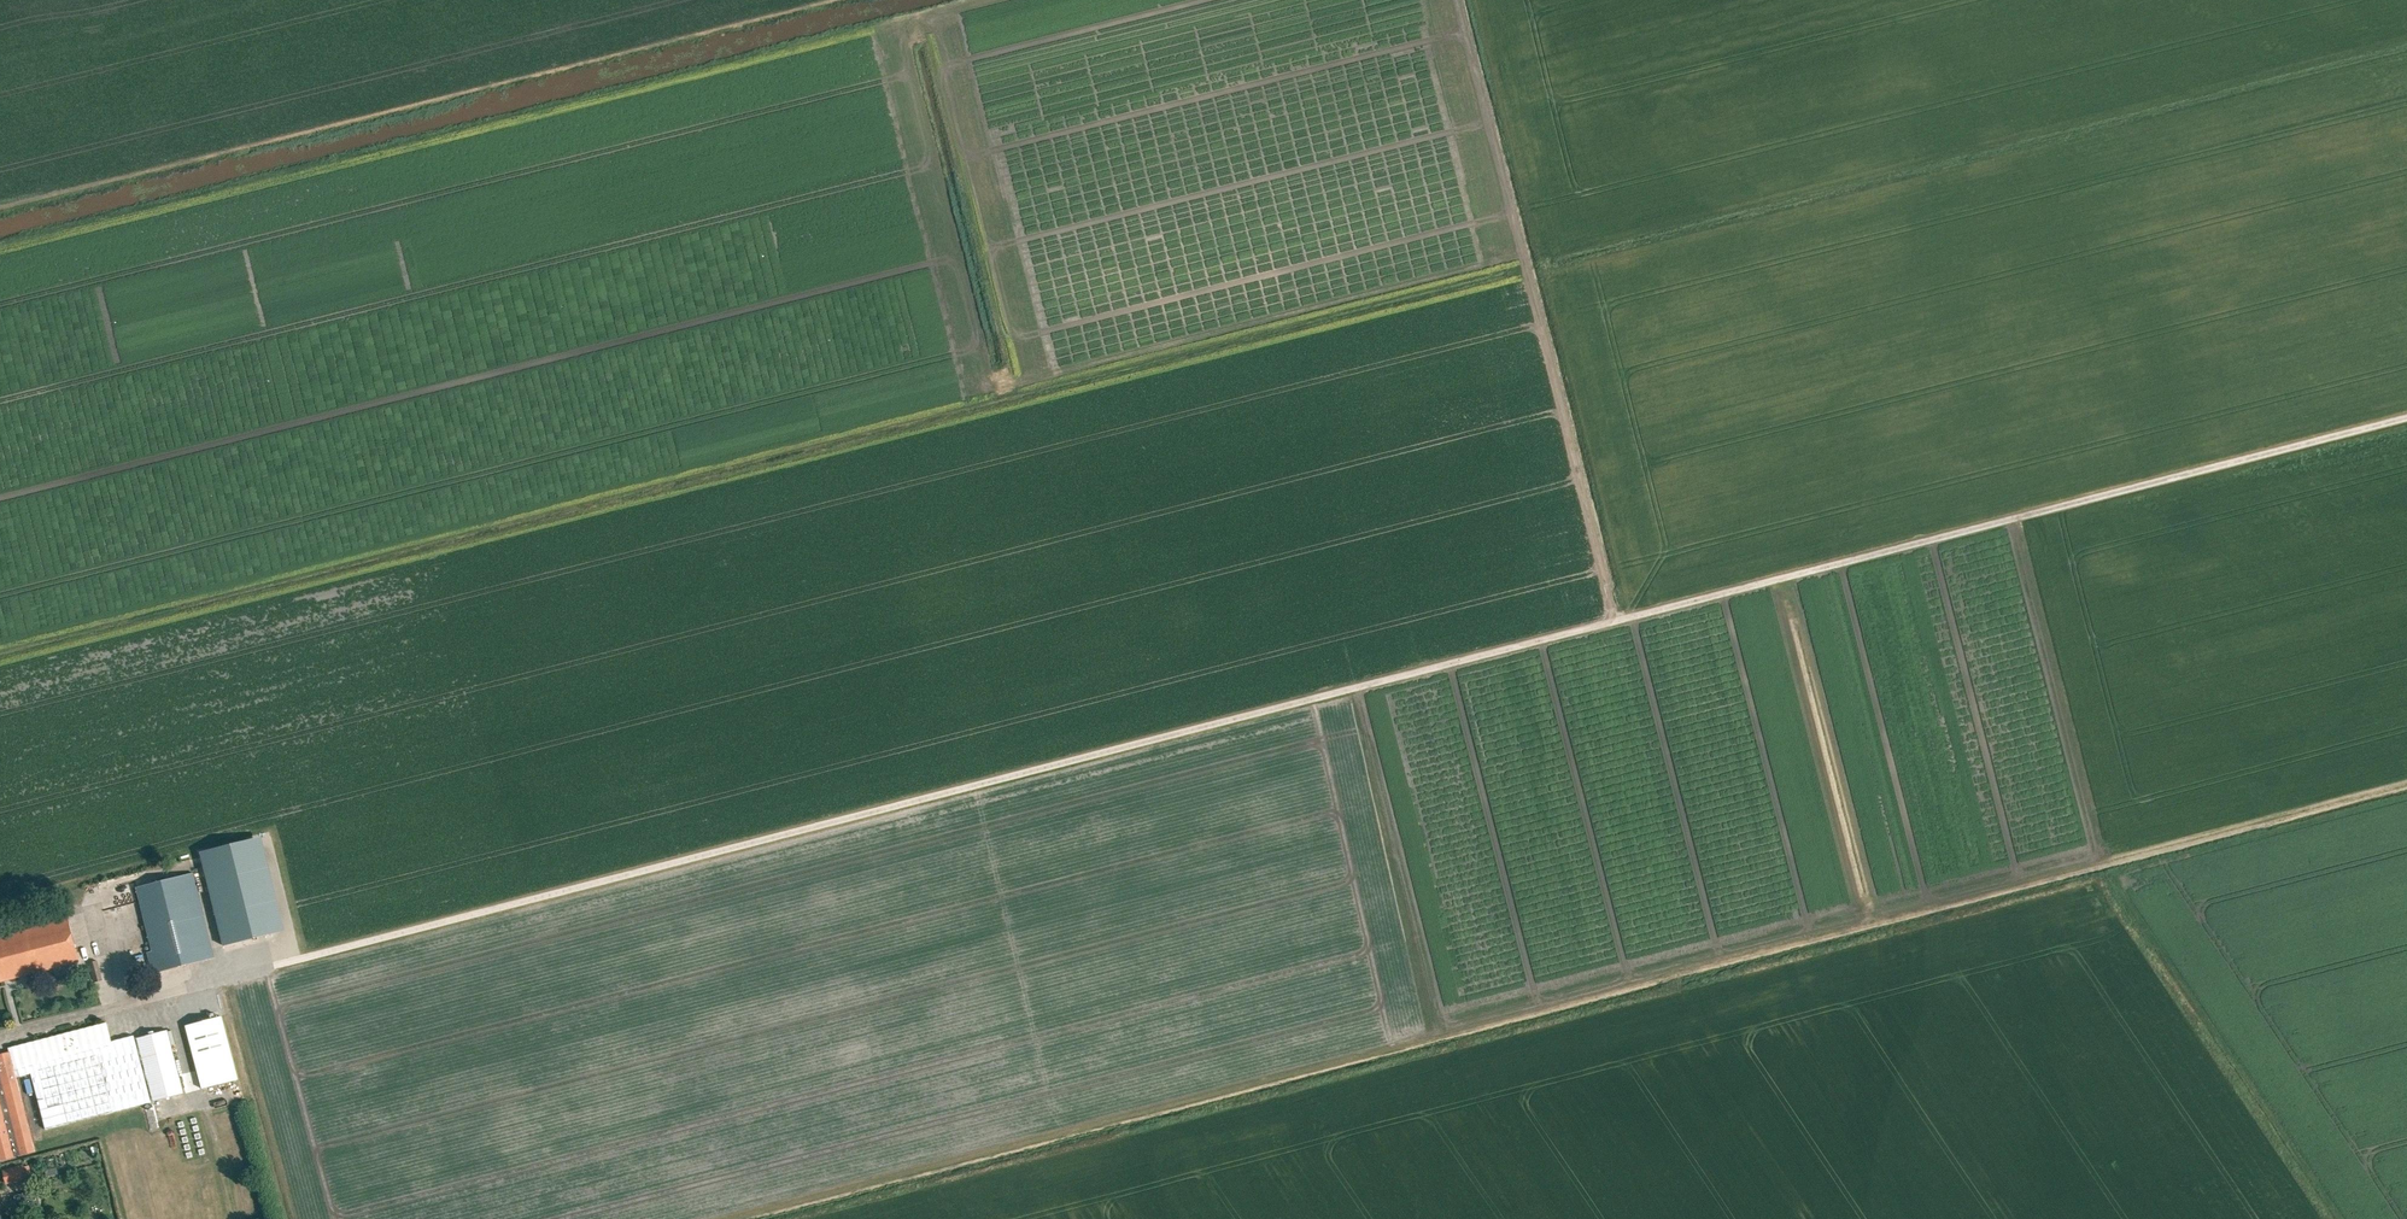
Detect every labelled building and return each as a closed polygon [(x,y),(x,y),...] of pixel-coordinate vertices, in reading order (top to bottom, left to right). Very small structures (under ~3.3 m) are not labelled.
[(270,934),(247,840),(200,852),(224,946),(270,934)] [(152,951),(147,952),(152,974),(214,958),(193,873),(136,888),(152,951)] [(79,962),(68,920),(0,937),(0,983),(79,962)] [(202,1089),(238,1080),(221,1016),(186,1026),(202,1089)] [(35,1150),(16,1077),(31,1074),(45,1129),(150,1102),(133,1036),(111,1042),(106,1024),(8,1048),(10,1053),(0,1055),(0,1158),(35,1150)] [(168,1030),(137,1038),(153,1101),(184,1093),(172,1046),(176,1045),(172,1031),(168,1032),(168,1030)] [(27,1161),(6,1167),(9,1178),(30,1173),(27,1161)] [(36,1190),(29,1192),(14,1196),(17,1208),(24,1206),(25,1210),(40,1206),(36,1190)]
